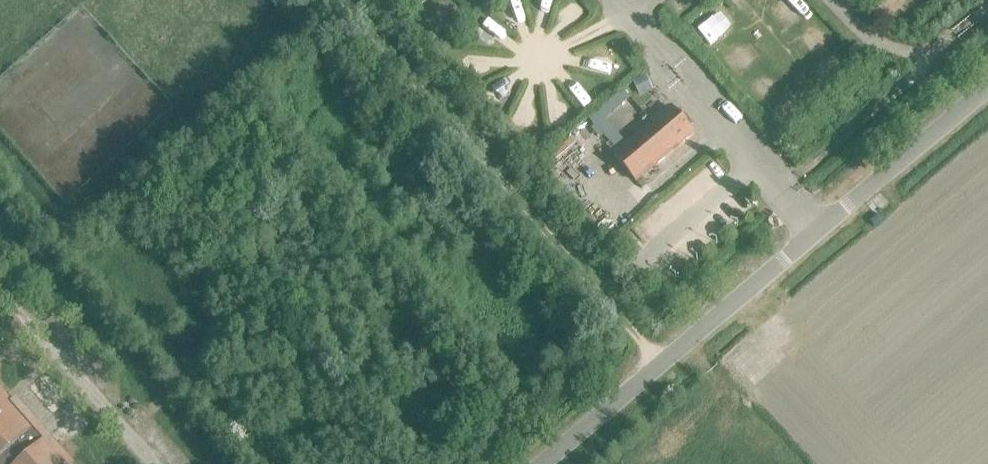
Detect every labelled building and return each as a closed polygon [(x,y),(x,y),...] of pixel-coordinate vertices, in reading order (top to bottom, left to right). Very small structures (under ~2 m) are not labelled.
[(605,160),(631,191),(691,140),(664,109),(605,160)] [(546,159),(551,165),(576,142),(570,136),(546,159)] [(44,440),(0,390),(0,463),(73,463),(48,436),(44,440)]
